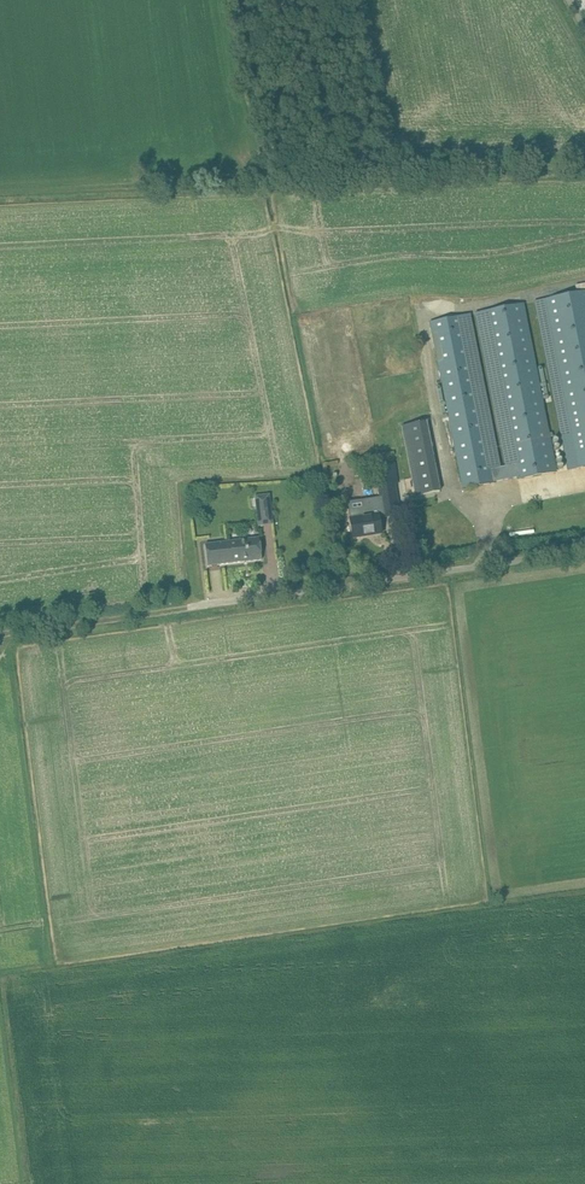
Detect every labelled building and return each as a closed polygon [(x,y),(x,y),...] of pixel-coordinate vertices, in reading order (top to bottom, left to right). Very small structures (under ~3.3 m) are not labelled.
[(579,467),(576,467),(576,468),(584,466),(584,291),(543,300),(546,300),(579,467)] [(527,300),(525,294),(509,298),(510,304),(527,300)] [(461,316),(430,322),(464,489),(495,483),(495,482),(518,477),(519,479),(555,472),(522,304),(485,311),(516,464),(492,469),(461,316)] [(416,496),(440,492),(426,421),(402,425),(416,496)] [(375,466),(381,499),(366,502),(368,516),(350,519),(353,538),(365,536),(365,534),(381,532),(379,517),(384,516),(382,502),(397,500),(394,484),(399,484),(395,462),(375,466)] [(270,496),(255,498),(256,505),(260,505),(261,514),(272,513),(271,504),(270,496)] [(205,544),(208,566),(262,559),(259,538),(205,544)]
